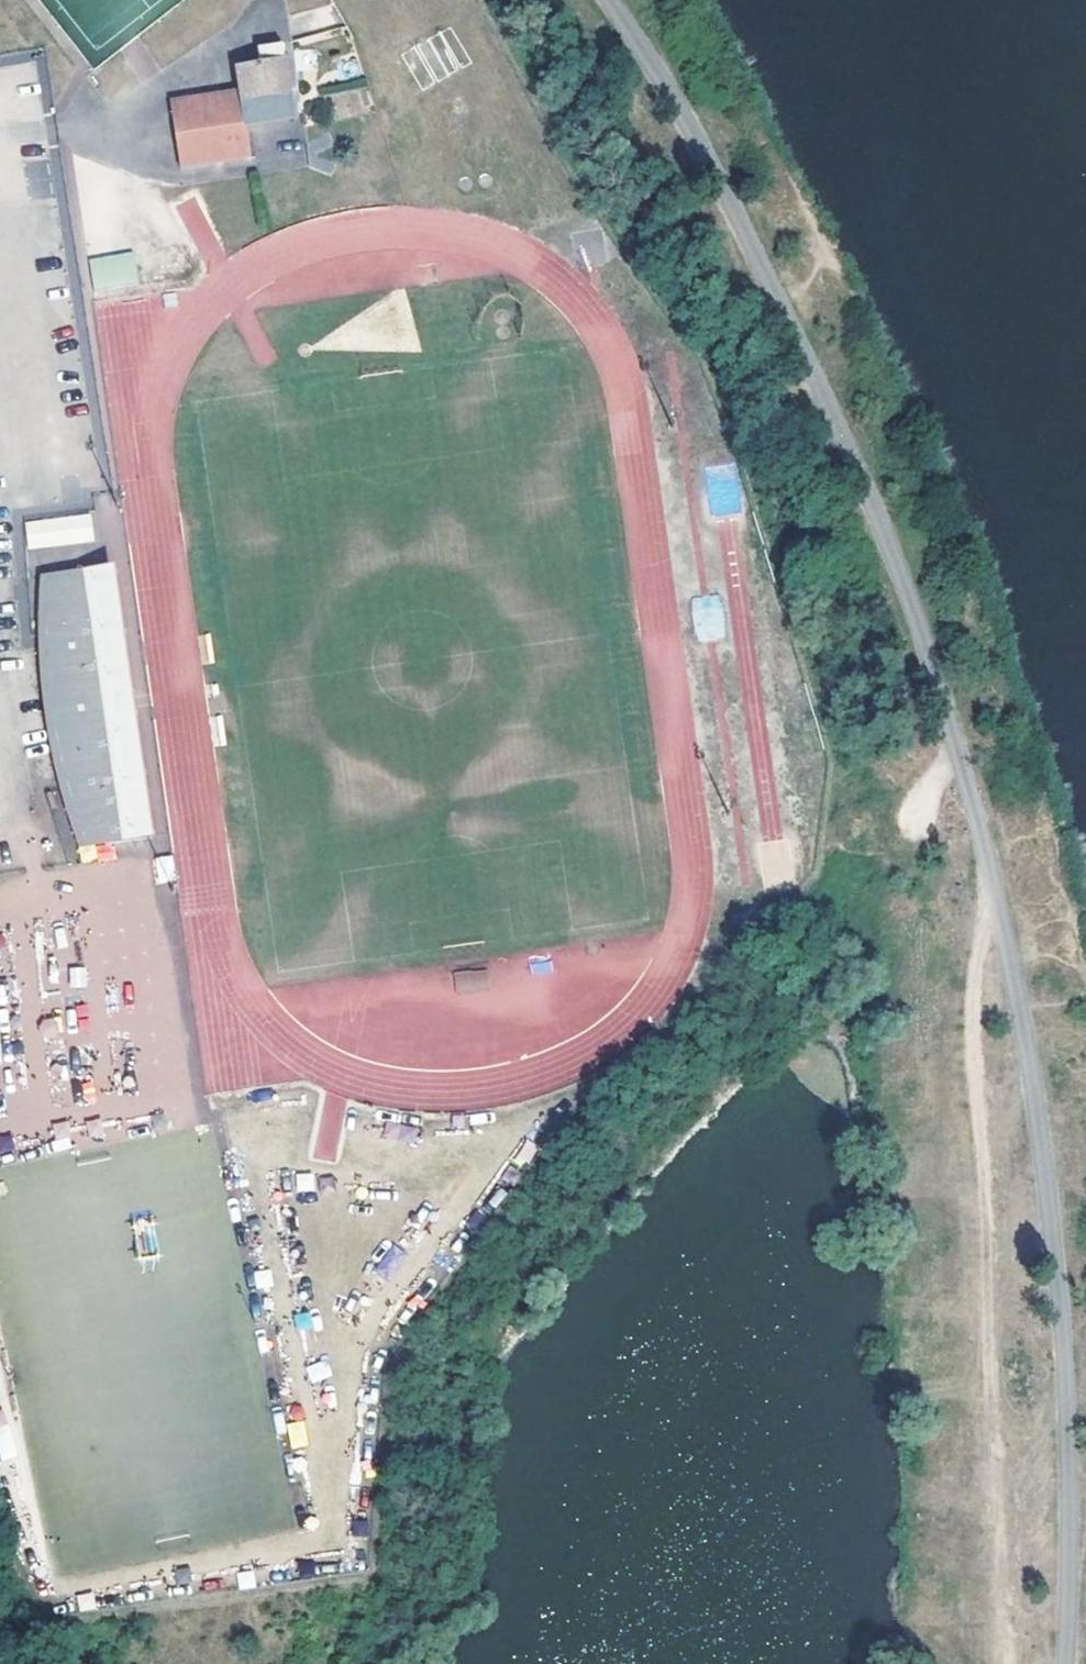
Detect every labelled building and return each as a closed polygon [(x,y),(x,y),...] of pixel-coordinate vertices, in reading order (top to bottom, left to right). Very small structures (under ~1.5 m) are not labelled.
[(248,121),(295,114),(292,93),(286,47),(267,50),(268,63),(240,67),(243,90),(173,100),(184,166),(252,155),(248,121)] [(336,115),(370,108),(366,87),(332,94),(336,115)] [(90,256),(94,294),(138,289),(134,252),(90,256)] [(95,542),(93,514),(25,518),(26,546),(95,542)] [(83,554),(115,829),(135,826),(103,552),(83,554)] [(87,833),(115,829),(83,554),(55,558),(55,567),(36,569),(36,574),(30,637),(31,688),(35,720),(43,751),(55,791),(56,794),(69,828),(86,824),(87,833)] [(55,567),(55,558),(37,559),(36,569),(55,567)] [(86,824),(69,828),(71,836),(87,833),(86,824)] [(486,990),(486,970),(455,970),(455,990),(486,990)]
